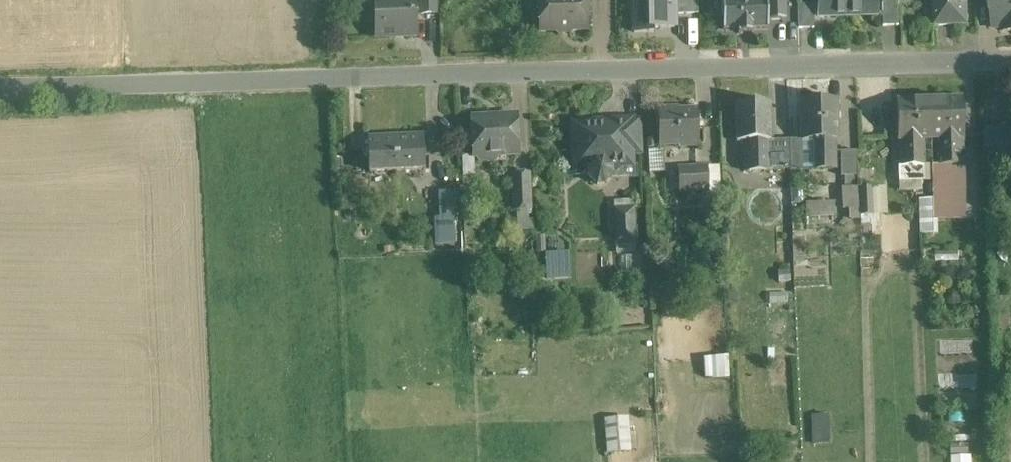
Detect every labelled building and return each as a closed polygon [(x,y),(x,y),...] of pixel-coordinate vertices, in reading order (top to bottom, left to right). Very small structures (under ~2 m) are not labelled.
[(375,1),(375,6),(378,8),(378,36),(415,35),(414,0),(376,0),(375,1)] [(420,14),(436,13),(436,0),(420,0),(420,14)] [(540,31),(587,30),(586,0),(539,0),(540,31)] [(635,32),(675,32),(675,12),(696,12),(696,0),(635,0),(635,32)] [(723,30),(738,30),(738,34),(753,33),(752,29),(768,29),(768,21),(768,0),(722,0),(723,30)] [(768,21),(787,20),(786,0),(768,0),(768,21)] [(818,16),(848,15),(848,0),(818,0),(818,16)] [(848,15),(878,14),(878,0),(848,0),(848,15)] [(935,25),(966,24),(966,0),(934,0),(935,25)] [(992,0),(993,27),(1001,26),(1001,31),(1010,31),(1010,0),(992,0)] [(898,2),(882,2),(883,26),(898,25),(898,2)] [(813,4),(798,5),(798,28),(814,28),(813,4)] [(962,98),(930,99),(931,139),(938,139),(960,138),(963,138),(962,98)] [(930,99),(897,100),(899,140),(902,140),(923,139),(931,139),(930,99)] [(836,101),(802,102),(802,139),(803,140),(812,139),(834,139),(837,139),(836,101)] [(770,103),(736,103),(737,141),(746,141),(768,141),(771,140),(770,103)] [(696,110),(677,111),(676,109),(657,110),(659,146),(698,144),(696,110)] [(516,116),(472,118),(474,156),(476,156),(480,160),(493,159),(497,155),(518,154),(516,116)] [(641,118),(617,119),(618,143),(642,142),(641,118)] [(606,122),(573,124),(575,162),(587,162),(588,176),(597,184),(603,184),(618,168),(618,166),(631,165),(631,155),(643,154),(642,142),(618,143),(617,119),(614,122),(614,123),(608,124),(606,122)] [(999,126),(999,147),(1010,147),(1010,126),(999,126)] [(424,137),(395,138),(397,171),(426,169),(424,137)] [(395,138),(367,139),(369,172),(397,171),(395,138)] [(961,164),(960,138),(938,139),(939,165),(961,164)] [(789,139),(771,140),(768,141),(769,170),(790,169),(789,139)] [(812,139),(803,140),(802,139),(789,139),(790,169),(790,170),(812,169),(812,139)] [(834,139),(812,139),(812,169),(835,169),(834,139)] [(923,139),(902,140),(902,166),(924,165),(923,139)] [(768,141),(746,141),(746,171),(769,170),(768,141)] [(999,147),(999,160),(1010,159),(1010,147),(999,147)] [(856,150),(840,150),(841,176),(843,176),(854,176),(856,176),(856,150)] [(961,164),(939,165),(932,165),(933,197),(919,197),(919,221),(962,220),(961,164)] [(902,166),(898,166),(899,181),(924,180),(924,165),(902,166)] [(706,167),(678,168),(679,191),(707,190),(706,167)] [(529,174),(511,175),(513,211),(531,210),(529,174)] [(854,176),(843,176),(844,187),(854,187),(854,176)] [(858,187),(854,187),(844,187),(839,187),(840,208),(859,208),(859,188),(858,187)] [(872,187),(859,188),(859,208),(860,215),(873,215),(872,187)] [(452,191),(438,192),(439,217),(454,217),(452,191)] [(834,203),(805,204),(805,216),(834,215),(834,203)] [(633,209),(615,209),(616,243),(634,242),(633,209)] [(543,251),(545,278),(568,276),(567,250),(543,251)] [(727,374),(726,354),(703,355),(704,375),(727,374)] [(611,444),(609,435),(628,431),(624,412),(601,418),(609,449),(622,446),(621,442),(611,444)] [(813,412),(814,442),(828,441),(827,412),(813,412)] [(971,452),(951,453),(951,461),(971,461),(971,452)]
